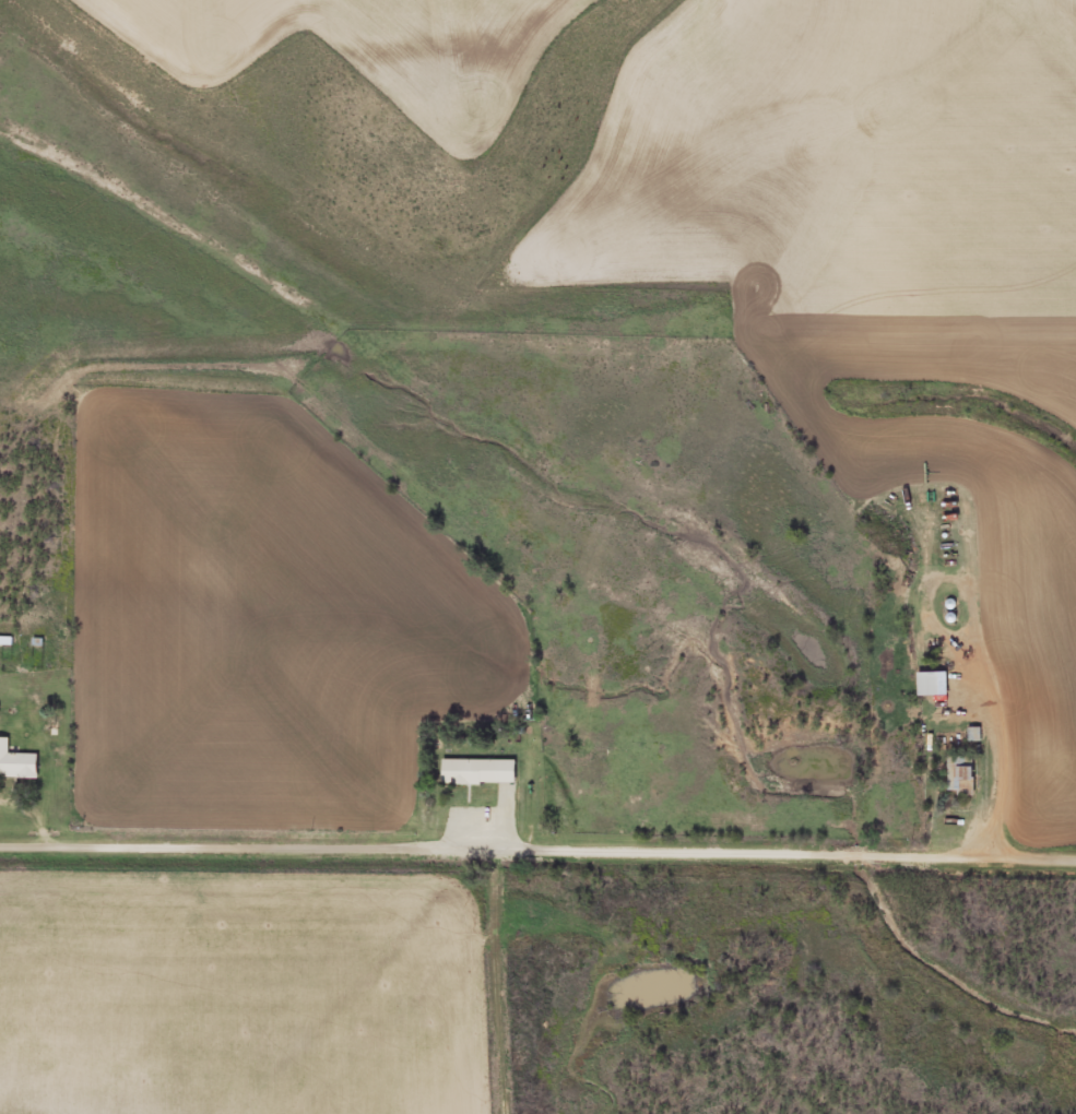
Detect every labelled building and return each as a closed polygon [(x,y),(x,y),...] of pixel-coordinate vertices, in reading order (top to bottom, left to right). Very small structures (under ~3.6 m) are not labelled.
[(945,698),(945,674),(917,674),(917,698),(945,698)] [(36,756),(7,756),(7,740),(0,740),(0,780),(35,781),(36,756)] [(947,793),(972,793),(972,758),(947,758),(947,793)] [(514,762),(440,762),(440,786),(514,786),(514,762)]
